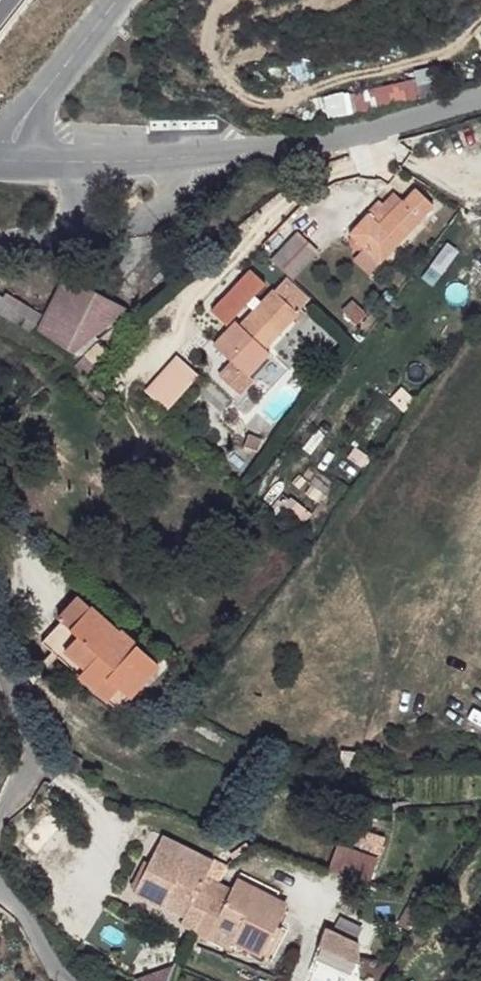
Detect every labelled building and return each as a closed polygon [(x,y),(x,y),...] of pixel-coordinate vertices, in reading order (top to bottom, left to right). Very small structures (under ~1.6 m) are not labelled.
[(357,108),(418,96),(415,78),(353,90),(357,108)] [(431,206),(412,187),(399,201),(418,219),(431,206)] [(418,219),(399,201),(385,214),(404,234),(418,219)] [(365,216),(368,219),(378,208),(375,205),(365,216)] [(385,214),(378,208),(368,219),(375,225),(385,214)] [(365,216),(362,213),(343,232),(375,264),(394,245),(375,225),(368,219),(365,216)] [(404,234),(385,214),(375,225),(394,245),(404,234)] [(269,257),(292,278),(319,248),(295,228),(269,257)] [(310,303),(287,279),(261,307),(271,318),(269,322),(280,334),(310,303)] [(87,290),(65,280),(58,296),(79,308),(87,290)] [(128,308),(87,290),(79,308),(75,316),(54,303),(42,331),(75,354),(94,337),(128,308)] [(58,296),(54,303),(75,316),(79,308),(58,296)] [(251,312),(238,299),(225,312),(236,324),(242,328),(254,315),(251,312)] [(271,318),(261,307),(254,315),(242,328),(265,351),(280,334),(269,322),(271,318)] [(242,328),(236,324),(215,347),(232,366),(246,379),(269,356),(265,351),(242,328)] [(99,342),(94,337),(75,354),(81,357),(99,342)] [(107,352),(99,342),(81,357),(83,358),(88,355),(95,362),(107,352)] [(142,388),(166,409),(199,372),(175,351),(142,388)] [(246,379),(232,366),(224,374),(238,387),(246,379)] [(242,462),(237,457),(233,463),(238,467),(242,462)] [(88,604),(76,593),(35,639),(76,673),(83,664),(65,647),(76,632),(71,624),(88,604)] [(116,630),(88,604),(71,624),(76,632),(65,647),(83,664),(76,673),(105,700),(117,686),(126,695),(156,661),(118,628),(116,630)] [(126,695),(117,686),(105,700),(115,707),(126,695)] [(356,844),(379,851),(385,835),(361,828),(356,844)] [(213,866),(159,840),(137,884),(174,902),(178,894),(197,903),(194,912),(189,920),(241,946),(246,939),(274,953),(296,906),(247,881),(245,885),(212,869),(213,866)] [(336,840),(327,866),(371,881),(380,854),(336,840)] [(197,903),(178,894),(174,902),(194,912),(197,903)] [(337,924),(324,966),(360,980),(366,980),(372,940),(337,924)]
